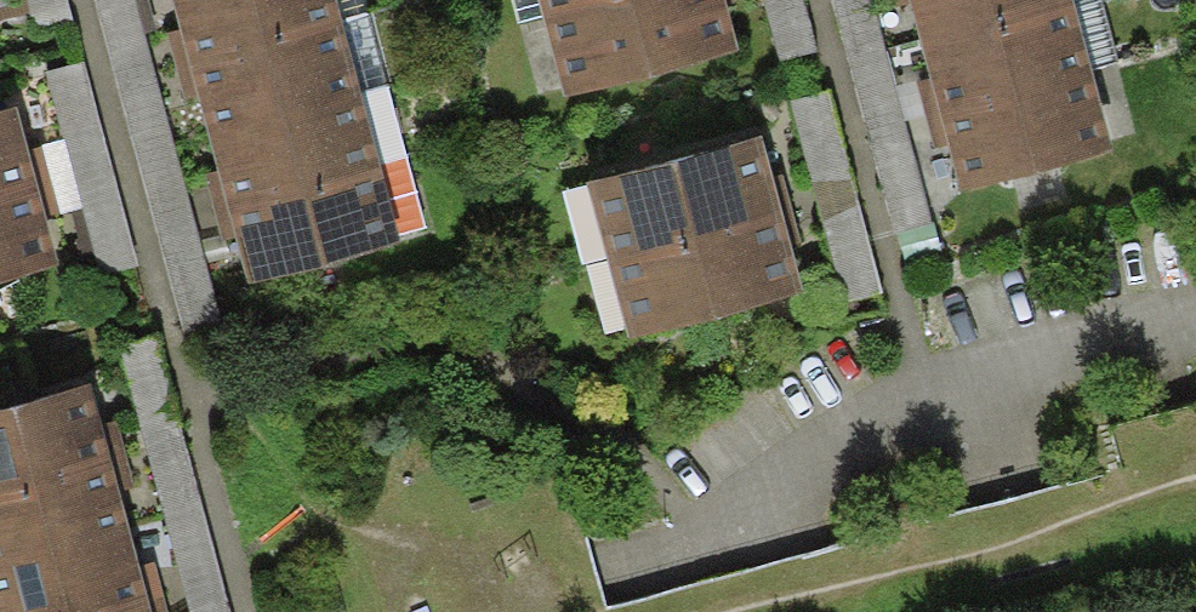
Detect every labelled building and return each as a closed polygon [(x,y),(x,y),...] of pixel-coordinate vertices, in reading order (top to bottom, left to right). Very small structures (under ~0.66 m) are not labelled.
[(0,1),(0,22),(31,13),(28,0),(3,0),(0,1)] [(31,13),(36,31),(73,21),(68,0),(28,0),(31,13)] [(185,335),(222,325),(134,0),(94,0),(185,335)] [(341,23),(335,0),(172,0),(180,30),(168,33),(176,67),(341,23)] [(542,17),(607,0),(537,0),(542,17)] [(542,17),(563,98),(739,51),(725,2),(732,0),(607,0),(542,17)] [(819,52),(805,0),(765,0),(782,61),(819,52)] [(893,234),(933,224),(874,0),(833,0),(893,234)] [(1070,0),(896,0),(898,6),(909,3),(919,40),(1070,0)] [(1091,71),(1072,0),(1070,0),(919,40),(929,77),(917,80),(927,116),(1091,71)] [(206,133),(359,92),(341,23),(176,67),(185,99),(196,96),(206,133)] [(46,72),(100,276),(138,266),(85,62),(46,72)] [(1113,154),(1091,71),(927,116),(936,147),(947,144),(961,195),(1113,154)] [(215,208),(378,164),(359,92),(206,133),(216,170),(205,173),(215,208)] [(829,93),(791,103),(846,304),(883,294),(829,93)] [(55,180),(45,144),(28,149),(17,108),(0,113),(0,195),(55,180)] [(587,184),(606,256),(794,206),(784,170),(772,174),(762,137),(587,184)] [(401,247),(378,164),(215,208),(223,240),(234,237),(248,288),(401,247)] [(0,195),(0,281),(59,265),(45,216),(63,211),(55,180),(0,195)] [(794,206),(606,256),(629,337),(803,290),(790,241),(802,237),(794,206)] [(121,350),(190,611),(230,611),(158,340),(121,350)] [(0,411),(0,487),(126,454),(117,421),(102,425),(91,387),(0,411)] [(128,527),(118,491),(135,487),(126,454),(0,487),(0,560),(128,527)] [(164,594),(156,562),(139,567),(128,527),(0,560),(0,611),(96,611),(164,594)] [(96,611),(169,611),(164,594),(96,611)]
